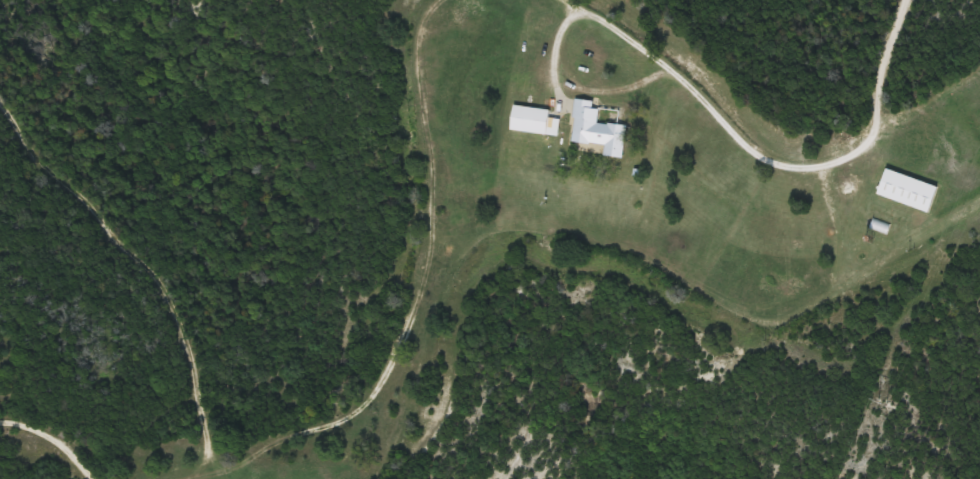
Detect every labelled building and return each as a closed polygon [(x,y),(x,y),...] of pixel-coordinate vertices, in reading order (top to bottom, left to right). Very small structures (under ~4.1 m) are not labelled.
[(576,143),(609,145),(608,157),(628,159),(630,126),(601,124),(602,102),(579,101),(576,143)] [(562,137),(564,120),(554,119),(555,111),(518,106),(515,131),(562,137)] [(888,169),(879,196),(933,214),(942,188),(888,169)]
